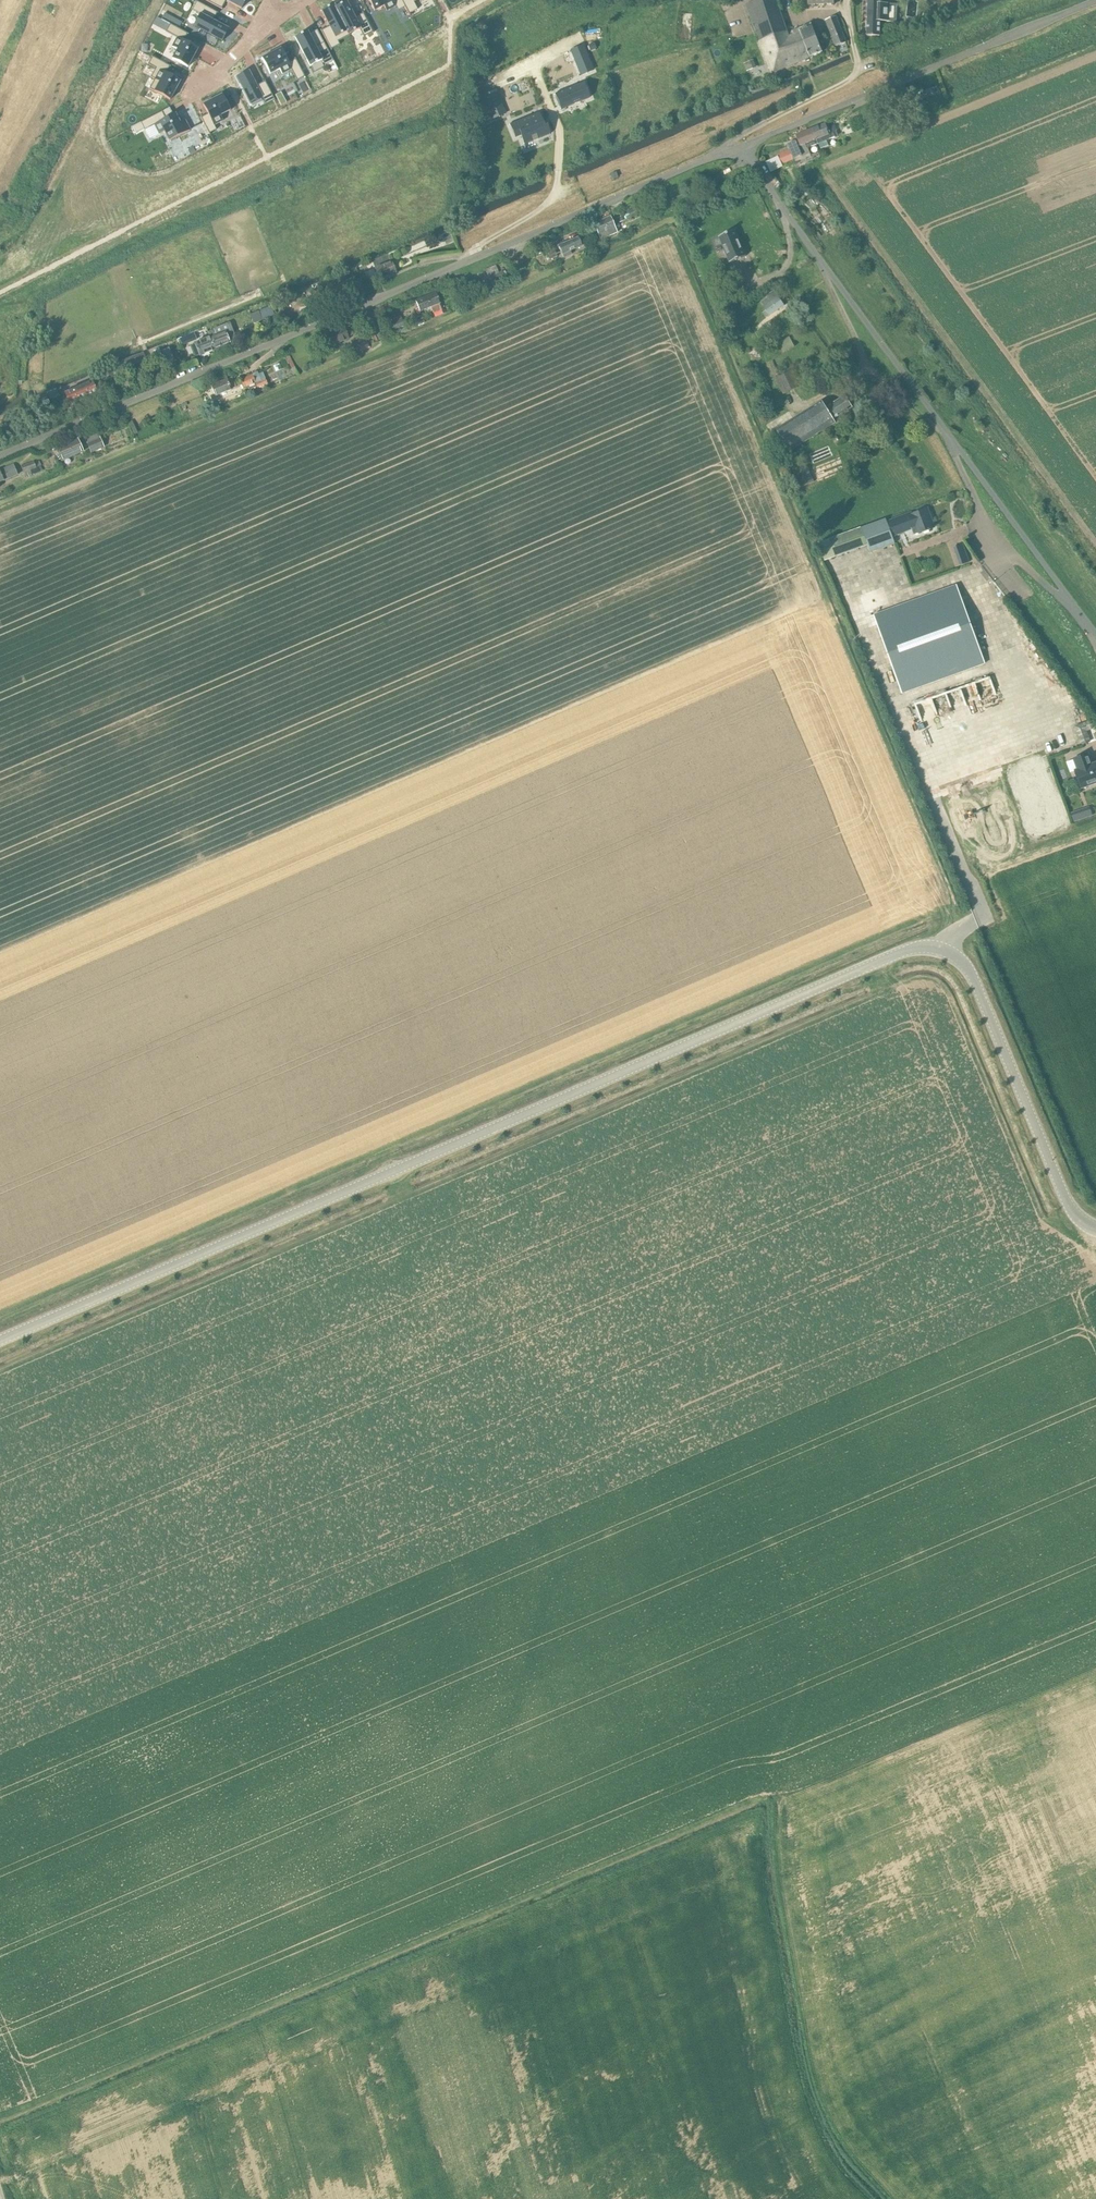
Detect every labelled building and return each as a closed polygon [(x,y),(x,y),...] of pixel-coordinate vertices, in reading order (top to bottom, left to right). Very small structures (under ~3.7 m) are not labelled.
[(221,9),(226,0),(241,8),(246,0),(206,0),(221,9)] [(374,11),(384,6),(386,11),(396,6),(398,10),(405,7),(408,14),(409,13),(403,0),(369,0),(374,11)] [(409,13),(418,9),(414,2),(417,0),(403,0),(409,13)] [(762,43),(788,33),(782,15),(777,0),(757,0),(746,4),(756,28),(762,43)] [(888,3),(881,3),(881,0),(868,0),(868,8),(868,15),(867,24),(867,36),(880,36),(880,21),(887,21),(888,3)] [(197,1),(192,10),(200,14),(193,25),(222,41),(229,29),(213,20),(217,12),(197,1)] [(346,1),(335,7),(349,34),(359,29),(363,36),(373,32),(363,13),(355,17),(346,1)] [(329,26),(321,30),(331,49),(340,44),(338,41),(350,35),(349,34),(335,7),(333,4),(321,10),(329,26)] [(179,27),(182,22),(164,13),(161,18),(179,27)] [(683,14),(681,34),(691,34),(692,14),(683,14)] [(170,23),(157,16),(153,24),(166,31),(170,23)] [(836,46),(846,42),(841,30),(836,16),(826,20),(836,46)] [(166,31),(177,37),(172,46),(177,49),(172,59),(188,67),(198,48),(184,40),(188,33),(170,23),(166,31)] [(788,33),(762,43),(773,72),(823,51),(818,39),(812,24),(788,33)] [(307,31),(295,37),(310,66),(322,60),(325,65),(333,60),(324,42),(315,46),(307,31)] [(583,46),(571,51),(581,75),(593,70),(583,46)] [(281,48),(262,58),(270,74),(279,69),(282,74),(291,69),(297,80),(305,76),(296,58),(288,62),(281,48)] [(152,56),(148,64),(155,68),(151,77),(154,79),(149,88),(170,99),(180,80),(166,73),(170,66),(152,56)] [(248,70),(236,76),(251,103),(262,97),(266,104),(275,99),(265,81),(257,85),(248,70)] [(590,97),(584,82),(554,94),(561,109),(590,97)] [(496,89),(482,95),(492,119),(506,114),(496,89)] [(222,94),(203,104),(208,114),(201,117),(209,133),(216,129),(214,125),(223,120),(221,115),(230,110),(222,94)] [(889,115),(886,108),(872,114),(875,122),(879,120),(879,119),(889,115)] [(162,111),(141,122),(144,129),(154,124),(159,134),(164,131),(169,140),(190,129),(185,120),(180,122),(175,113),(166,118),(162,111)] [(509,124),(515,138),(520,135),(524,144),(550,133),(546,123),(543,124),(538,112),(509,124)] [(834,132),(837,130),(834,125),(827,128),(825,122),(810,129),(817,144),(819,143),(821,149),(829,145),(826,140),(835,136),(834,132)] [(817,144),(810,129),(796,135),(798,140),(787,144),(793,159),(802,155),(802,157),(810,153),(808,148),(817,144)] [(179,143),(152,157),(158,169),(185,155),(179,143)] [(778,156),(772,159),(766,162),(771,172),(783,166),(778,156)] [(615,170),(609,172),(612,179),(612,180),(619,177),(618,176),(615,170)] [(619,223),(633,217),(642,213),(639,206),(627,211),(627,212),(616,216),(619,223)] [(594,223),(596,229),(599,237),(601,240),(617,233),(610,216),(594,223)] [(729,262),(729,263),(746,256),(746,255),(735,230),(736,230),(735,230),(719,237),(730,262),(729,262)] [(578,237),(558,245),(563,257),(571,254),(569,250),(581,245),(578,237)] [(557,256),(552,245),(544,248),(545,251),(543,252),(544,255),(546,254),(548,259),(557,256)] [(397,273),(392,261),(376,268),(381,279),(397,273)] [(496,265),(486,269),(488,273),(492,283),(505,277),(502,271),(499,272),(497,269),(496,265)] [(365,272),(359,275),(362,282),(368,279),(365,272)] [(311,296),(322,292),(320,286),(309,290),(311,296)] [(720,306),(739,296),(734,286),(715,297),(720,306)] [(766,317),(784,305),(774,290),(767,296),(768,298),(761,302),(766,310),(763,312),(766,317)] [(435,292),(415,300),(420,311),(430,307),(433,313),(442,309),(439,303),(440,303),(435,292)] [(288,308),(299,304),(296,297),(285,302),(288,308)] [(256,321),(274,314),(272,308),(260,312),(251,315),(256,321)] [(392,323),(394,329),(395,330),(399,328),(402,333),(410,330),(425,324),(422,317),(407,324),(406,321),(403,322),(402,319),(392,323)] [(208,332),(210,337),(216,350),(230,344),(229,341),(236,338),(230,322),(214,329),(214,330),(208,332)] [(346,325),(323,335),(328,347),(349,338),(346,331),(348,330),(346,325)] [(355,348),(364,345),(368,343),(365,336),(352,341),(355,348)] [(216,350),(210,337),(195,343),(195,344),(190,346),(195,357),(200,355),(200,356),(216,350)] [(795,346),(789,337),(778,343),(783,352),(795,346)] [(162,351),(163,353),(167,363),(174,360),(169,348),(162,351)] [(114,375),(147,362),(143,352),(110,365),(114,375)] [(285,356),(290,366),(294,364),(289,354),(285,356)] [(800,386),(792,370),(776,378),(784,393),(800,386)] [(258,374),(257,371),(248,375),(248,376),(240,380),(243,388),(248,385),(249,388),(257,385),(258,387),(267,383),(262,372),(258,374)] [(235,387),(231,377),(227,379),(211,385),(215,396),(231,389),(235,387)] [(70,403),(97,391),(92,380),(65,392),(70,403)] [(179,396),(185,410),(209,401),(203,387),(179,396)] [(61,399),(59,392),(49,396),(52,403),(61,399)] [(790,451),(831,425),(835,422),(833,420),(853,408),(845,395),(826,407),(822,401),(777,429),(790,451)] [(139,432),(134,420),(129,422),(135,434),(139,432)] [(91,453),(105,447),(100,437),(86,442),(91,453)] [(82,450),(77,439),(57,448),(61,459),(82,450)] [(34,460),(22,465),(26,477),(42,471),(40,466),(38,461),(35,462),(34,460)] [(0,470),(0,482),(4,481),(3,480),(17,474),(13,464),(0,470)] [(800,487),(814,482),(808,466),(794,472),(800,487)] [(887,523),(892,535),(911,528),(914,535),(924,532),(924,533),(931,530),(931,529),(934,528),(930,518),(931,517),(929,511),(928,511),(926,508),(913,514),(912,513),(887,523)] [(886,519),(819,544),(825,560),(868,544),(871,552),(895,543),(892,535),(887,523),(886,519)] [(985,663),(957,585),(874,615),(902,693),(985,663)] [(1090,721),(1075,726),(1082,743),(1088,741),(1083,729),(1092,726),(1090,721)] [(1083,754),(1087,765),(1084,767),(1090,783),(1095,781),(1095,750),(1083,754)] [(1074,814),(1072,814),(1074,820),(1074,821),(1076,820),(1092,815),(1092,814),(1090,808),(1074,814)]
